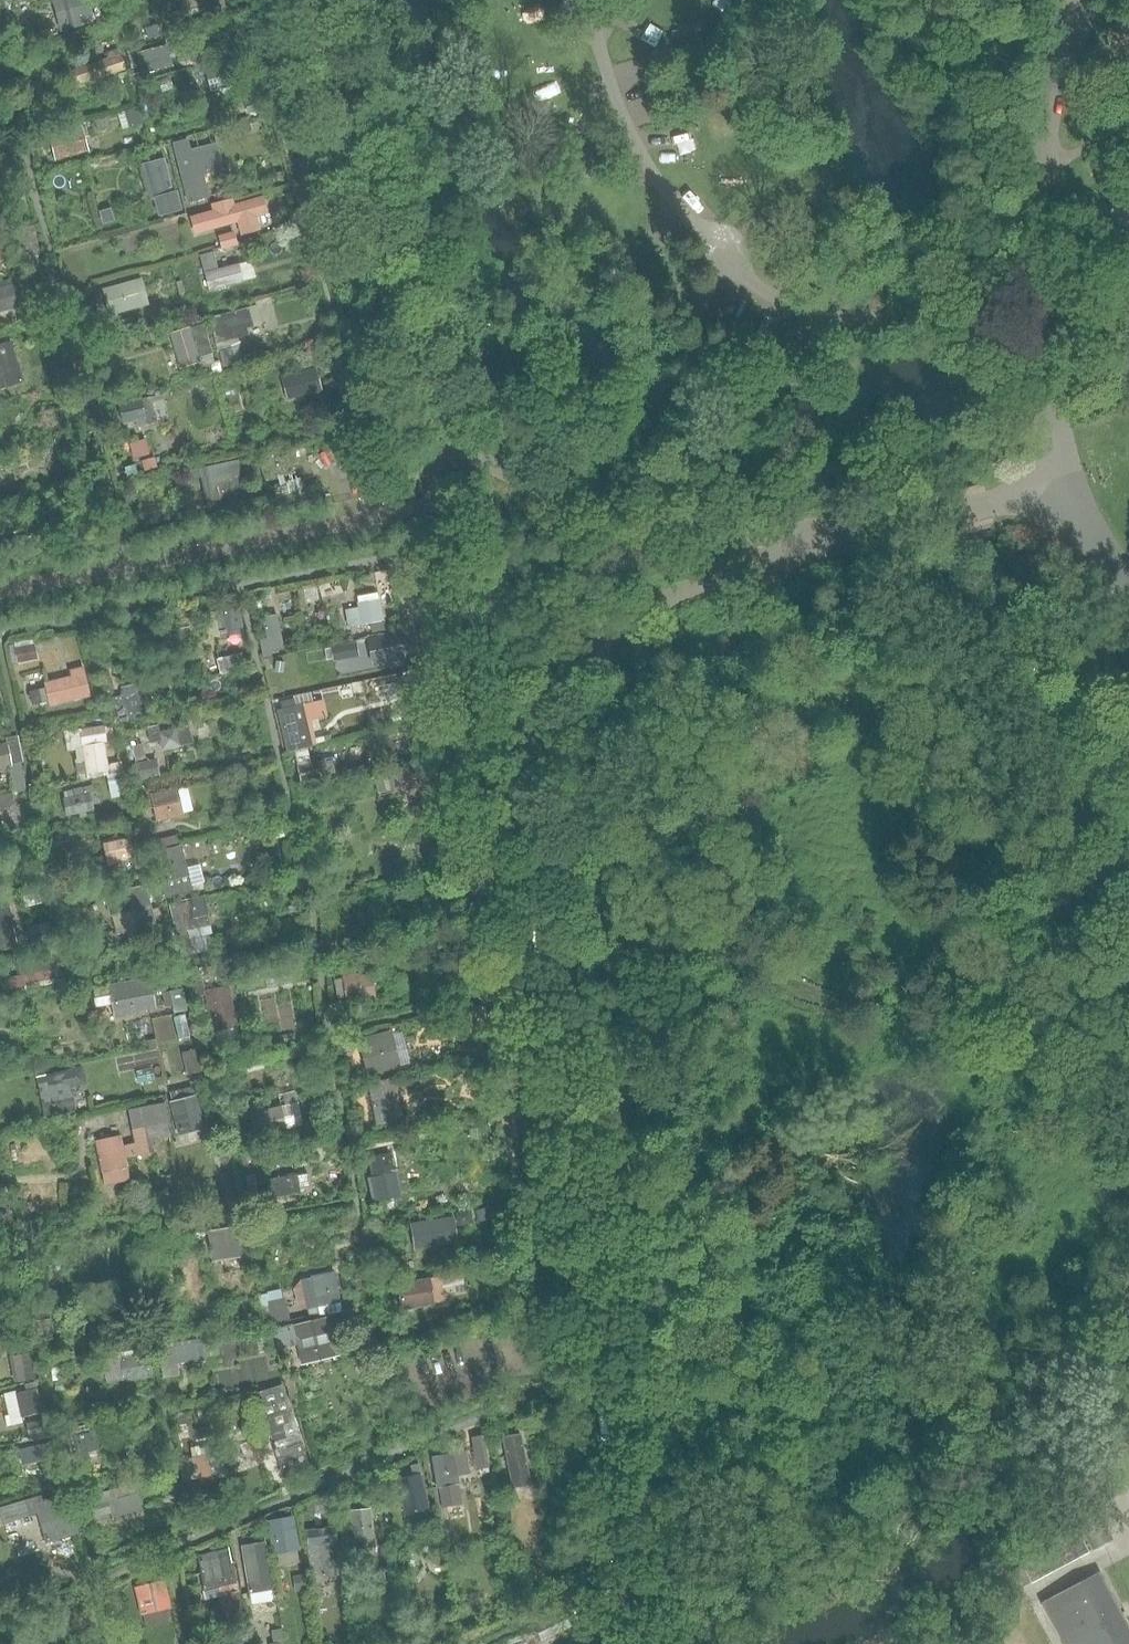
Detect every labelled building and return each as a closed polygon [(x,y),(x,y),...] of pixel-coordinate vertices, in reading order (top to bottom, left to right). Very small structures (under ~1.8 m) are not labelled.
[(63,29),(92,22),(86,0),(55,0),(63,29)] [(167,45),(136,53),(142,75),(173,67),(167,45)] [(108,60),(73,71),(78,84),(123,70),(117,50),(106,54),(108,60)] [(241,75),(237,62),(199,73),(203,86),(214,83),(216,87),(229,83),(228,79),(241,75)] [(146,89),(137,90),(140,103),(149,101),(146,89)] [(258,99),(243,103),(247,115),(261,111),(258,99)] [(138,108),(124,112),(129,128),(143,124),(138,108)] [(74,130),(49,136),(55,160),(80,154),(74,130)] [(186,140),(173,144),(187,202),(207,197),(202,175),(213,172),(207,146),(189,151),(186,140)] [(124,204),(116,180),(98,184),(105,209),(124,204)] [(176,191),(153,198),(159,217),(182,211),(176,191)] [(212,211),(192,217),(197,234),(237,222),(241,235),(258,230),(254,218),(261,216),(257,198),(232,205),(231,200),(211,205),(212,211)] [(110,209),(99,212),(103,225),(114,222),(110,209)] [(234,232),(217,236),(221,250),(238,245),(234,232)] [(213,252),(200,256),(209,291),(244,282),(239,264),(217,270),(213,252)] [(140,281),(104,291),(110,314),(146,303),(140,281)] [(21,305),(14,283),(0,288),(0,311),(21,305)] [(211,319),(209,319),(216,343),(248,335),(246,329),(252,327),(247,308),(211,319)] [(133,318),(121,321),(124,333),(142,328),(140,322),(134,324),(133,318)] [(193,328),(170,335),(180,368),(200,362),(198,357),(211,353),(203,325),(193,328)] [(0,345),(0,387),(1,389),(23,382),(10,342),(0,345)] [(220,352),(219,352),(223,368),(225,367),(242,363),(238,347),(220,352)] [(314,368),(281,378),(287,400),(320,389),(314,368)] [(261,408),(256,390),(245,394),(250,411),(261,408)] [(150,397),(118,404),(122,424),(136,421),(137,427),(156,422),(150,397)] [(158,452),(154,434),(130,441),(134,458),(158,452)] [(289,454),(260,461),(264,480),(294,473),(289,454)] [(157,468),(154,457),(141,461),(144,472),(157,468)] [(238,461),(218,465),(227,504),(246,500),(238,461)] [(0,525),(0,535),(22,530),(20,520),(0,525)] [(380,604),(345,610),(349,628),(370,624),(371,632),(384,630),(382,621),(384,621),(380,604)] [(238,609),(217,613),(222,637),(243,633),(238,609)] [(267,639),(259,641),(263,658),(271,657),(270,652),(283,649),(277,617),(263,619),(267,639)] [(399,633),(368,640),(373,663),(404,657),(399,633)] [(34,645),(14,649),(17,663),(37,660),(34,645)] [(341,660),(338,645),(330,647),(333,662),(341,660)] [(241,654),(217,660),(220,673),(245,667),(241,654)] [(275,660),(272,673),(282,675),(285,662),(275,660)] [(71,677),(44,683),(49,707),(90,697),(83,668),(69,671),(71,677)] [(124,705),(114,707),(118,722),(150,714),(143,686),(120,691),(124,705)] [(303,705),(277,711),(287,752),(312,746),(303,705)] [(11,719),(3,720),(5,731),(13,729),(11,719)] [(84,763),(75,764),(78,781),(122,771),(121,763),(112,765),(108,770),(103,740),(113,738),(111,727),(104,729),(103,726),(79,730),(84,763)] [(158,726),(146,729),(150,743),(159,741),(162,751),(193,743),(188,726),(159,733),(158,726)] [(0,745),(0,767),(10,765),(10,764),(22,761),(17,736),(5,739),(6,744),(0,745)] [(142,744),(131,746),(135,761),(145,759),(142,744)] [(155,759),(135,763),(138,780),(159,776),(155,759)] [(298,767),(297,767),(301,783),(335,775),(331,759),(326,760),(298,767)] [(23,779),(11,781),(13,791),(25,789),(23,779)] [(64,799),(62,799),(66,817),(93,811),(92,805),(98,804),(96,791),(94,792),(92,786),(71,790),(73,797),(64,799)] [(177,788),(149,794),(156,821),(183,815),(177,788)] [(0,795),(0,811),(15,809),(13,793),(0,795)] [(62,823),(49,826),(51,835),(64,832),(62,823)] [(129,835),(104,840),(110,875),(141,868),(139,858),(134,859),(129,835)] [(162,839),(165,849),(180,845),(176,835),(162,839)] [(168,880),(161,882),(165,899),(192,891),(181,846),(160,851),(168,880)] [(442,861),(439,848),(430,849),(433,863),(442,861)] [(146,885),(105,894),(110,916),(132,911),(136,929),(155,925),(146,885)] [(40,893),(23,897),(25,907),(42,904),(40,893)] [(204,896),(169,905),(179,957),(203,951),(198,928),(210,925),(204,896)] [(297,899),(283,903),(286,914),(300,911),(297,899)] [(402,920),(384,925),(387,938),(405,934),(402,920)] [(50,923),(28,928),(29,935),(32,947),(54,942),(50,923)] [(20,975),(0,979),(3,992),(54,981),(47,950),(16,957),(20,975)] [(337,979),(333,980),(337,998),(346,997),(348,1006),(375,1000),(369,971),(342,977),(342,978),(337,979)] [(157,977),(93,988),(95,998),(109,995),(114,1018),(130,1015),(130,1013),(156,1009),(153,993),(160,992),(157,977)] [(202,980),(188,983),(191,998),(205,995),(202,980)] [(228,986),(205,990),(213,1032),(236,1027),(228,986)] [(183,989),(170,992),(174,1013),(187,1010),(183,989)] [(340,1001),(331,1004),(334,1014),(343,1012),(340,1001)] [(391,1031),(358,1040),(367,1076),(400,1067),(391,1031)] [(183,1053),(181,1054),(187,1076),(202,1072),(196,1050),(183,1053)] [(326,1056),(316,1057),(319,1075),(328,1073),(326,1056)] [(81,1070),(37,1079),(45,1115),(73,1110),(68,1085),(83,1082),(81,1070)] [(394,1079),(368,1083),(376,1125),(401,1119),(394,1079)] [(172,1102),(169,1103),(178,1137),(205,1130),(196,1096),(172,1102)] [(297,1102),(249,1113),(253,1137),(303,1126),(297,1102)] [(119,1136),(95,1141),(104,1186),(106,1186),(129,1181),(125,1158),(154,1152),(152,1141),(169,1137),(166,1123),(168,1123),(164,1103),(129,1110),(128,1110),(135,1144),(121,1147),(119,1136)] [(371,1177),(367,1178),(372,1202),(402,1196),(398,1172),(394,1173),(391,1154),(368,1158),(371,1177)] [(253,1168),(244,1170),(247,1187),(256,1185),(253,1168)] [(302,1193),(298,1175),(267,1180),(270,1199),(302,1193)] [(507,1204),(492,1208),(495,1220),(510,1217),(507,1204)] [(0,1212),(0,1229),(15,1225),(11,1209),(0,1212)] [(470,1210),(455,1213),(458,1227),(473,1224),(470,1210)] [(377,1228),(375,1214),(366,1216),(368,1229),(377,1228)] [(453,1217),(410,1224),(414,1249),(457,1242),(453,1217)] [(239,1226),(210,1231),(215,1259),(244,1254),(239,1226)] [(398,1283),(397,1284),(401,1310),(434,1305),(433,1303),(443,1301),(440,1285),(463,1281),(462,1273),(431,1278),(398,1283)] [(301,1280),(307,1309),(340,1302),(334,1274),(301,1280)] [(284,1299),(267,1303),(272,1325),(290,1321),(284,1299)] [(329,1318),(273,1331),(277,1350),(297,1345),(301,1362),(337,1352),(329,1318)] [(53,1319),(41,1321),(43,1334),(56,1332),(54,1319),(53,1319)] [(200,1339),(157,1346),(162,1378),(179,1375),(177,1364),(204,1360),(200,1339)] [(20,1355),(9,1357),(14,1384),(25,1381),(20,1355)] [(121,1358),(120,1358),(123,1381),(125,1381),(150,1377),(147,1355),(121,1358)] [(14,1391),(3,1394),(10,1426),(22,1423),(21,1417),(23,1417),(41,1413),(34,1382),(24,1385),(25,1392),(15,1394),(14,1391)] [(282,1385),(255,1393),(282,1477),(285,1476),(309,1468),(282,1385)] [(45,1420),(26,1424),(29,1435),(47,1431),(45,1420)] [(97,1432),(68,1438),(72,1455),(101,1448),(97,1432)] [(520,1435),(504,1438),(513,1487),(529,1484),(520,1435)] [(484,1437),(471,1440),(477,1470),(479,1470),(480,1476),(489,1474),(488,1468),(490,1468),(484,1437)] [(34,1447),(19,1450),(22,1465),(36,1462),(35,1456),(53,1452),(50,1443),(34,1447)] [(466,1451),(431,1457),(436,1488),(438,1488),(441,1507),(462,1504),(457,1475),(470,1473),(466,1451)] [(207,1455),(178,1462),(184,1484),(212,1476),(207,1455)] [(413,1476),(395,1481),(404,1516),(429,1510),(420,1474),(421,1474),(419,1464),(410,1466),(413,1476)] [(134,1484),(88,1497),(93,1517),(110,1512),(112,1518),(141,1510),(134,1484)] [(0,1507),(0,1516),(2,1524),(38,1514),(46,1543),(77,1534),(71,1513),(69,1514),(63,1494),(37,1502),(35,1497),(0,1507)] [(1113,1542),(1092,1503),(1073,1513),(1094,1552),(1113,1542)] [(370,1509),(351,1511),(355,1567),(376,1565),(370,1509)] [(509,1511),(499,1513),(501,1527),(511,1525),(509,1511)] [(294,1516),(266,1520),(272,1555),(299,1551),(294,1516)] [(451,1520),(440,1522),(443,1536),(454,1534),(451,1520)] [(334,1527),(306,1531),(312,1576),(322,1575),(322,1577),(340,1575),(334,1527)] [(1090,1554),(1077,1531),(1020,1561),(1033,1585),(1090,1554)] [(243,1546),(241,1546),(249,1594),(271,1590),(264,1543),(243,1546)] [(199,1555),(198,1555),(205,1590),(222,1586),(228,1615),(241,1612),(227,1549),(199,1555)] [(413,1550),(403,1552),(407,1572),(417,1570),(413,1550)] [(396,1561),(386,1561),(387,1572),(396,1571),(396,1561)] [(1041,1603),(1063,1643),(1128,1643),(1128,1628),(1099,1572),(1041,1603)] [(304,1575),(293,1577),(295,1593),(306,1592),(304,1575)] [(164,1581),(135,1587),(140,1615),(170,1609),(164,1581)] [(281,1629),(272,1631),(274,1643),(283,1643),(281,1629)] [(526,1631),(499,1643),(531,1643),(532,1643),(526,1631)]
